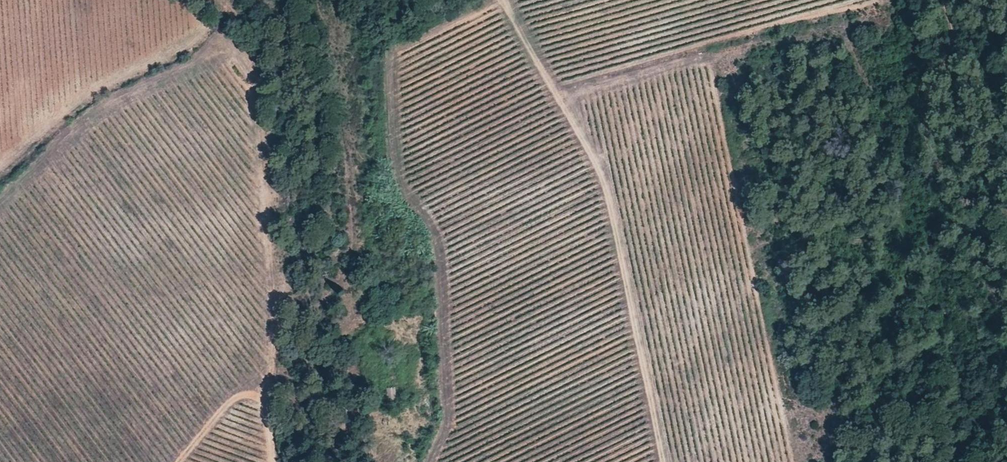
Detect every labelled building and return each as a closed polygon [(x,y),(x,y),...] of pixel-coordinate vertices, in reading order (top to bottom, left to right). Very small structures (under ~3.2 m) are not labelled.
[(392,384),(385,385),(389,403),(396,401),(392,384)]
